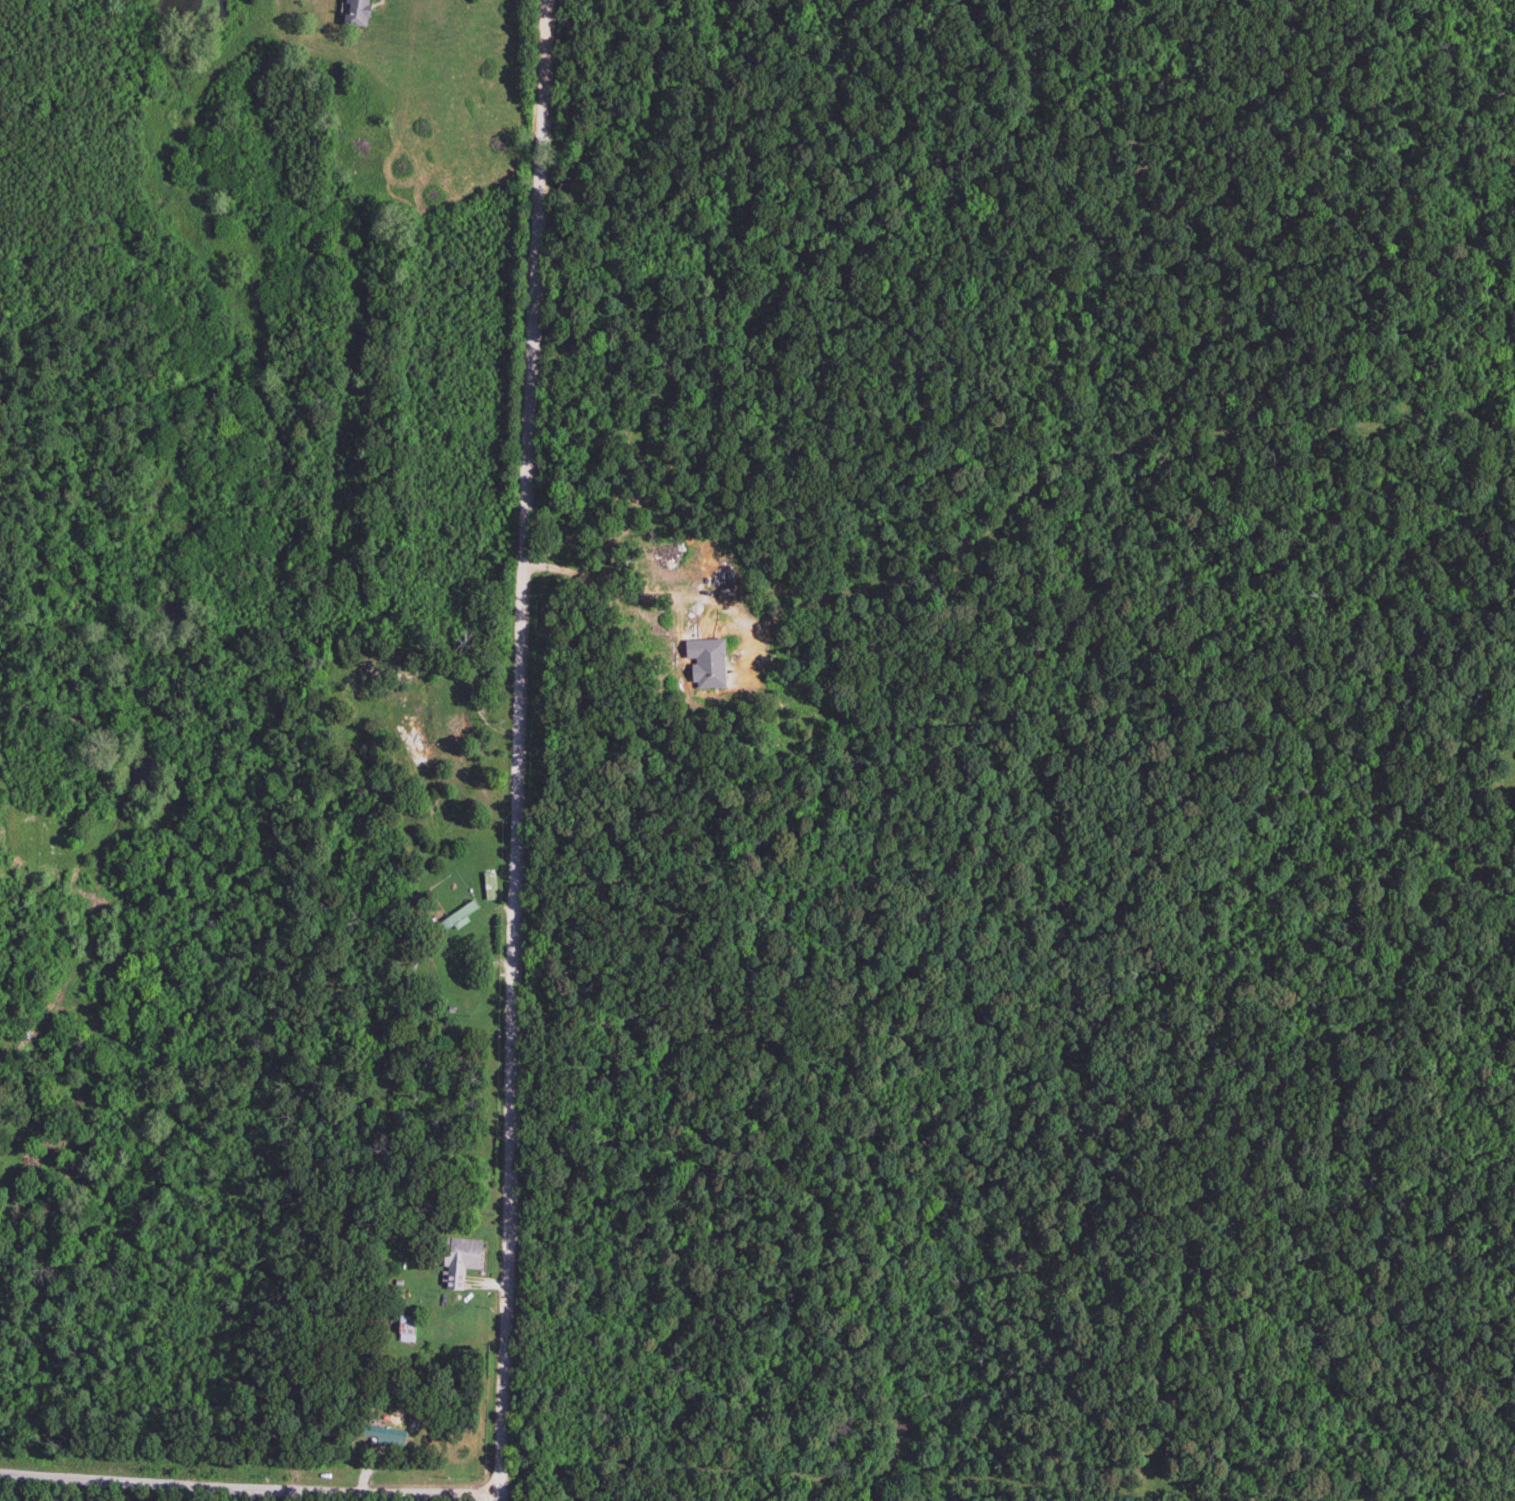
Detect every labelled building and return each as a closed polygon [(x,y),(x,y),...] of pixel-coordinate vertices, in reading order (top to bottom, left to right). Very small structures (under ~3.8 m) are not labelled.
[(364,28),(366,0),(339,0),(337,27),(364,28)] [(464,917),(477,909),(472,902),(432,926),(439,938),(466,921),(464,917)] [(479,1241),(445,1239),(441,1291),(461,1293),(462,1270),(477,1271),(479,1241)]
